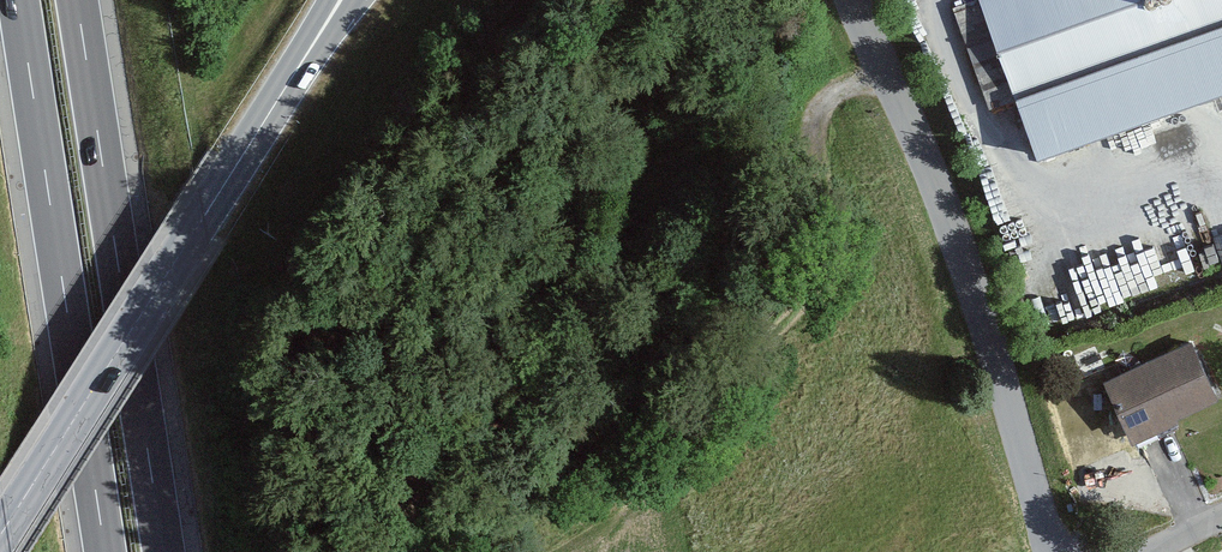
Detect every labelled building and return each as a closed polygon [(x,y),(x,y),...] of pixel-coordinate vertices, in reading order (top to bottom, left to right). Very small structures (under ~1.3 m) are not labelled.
[(1027,160),(1221,93),(1221,0),(972,0),(1027,160)] [(1207,401),(1177,344),(1094,387),(1124,444),(1207,401)]
